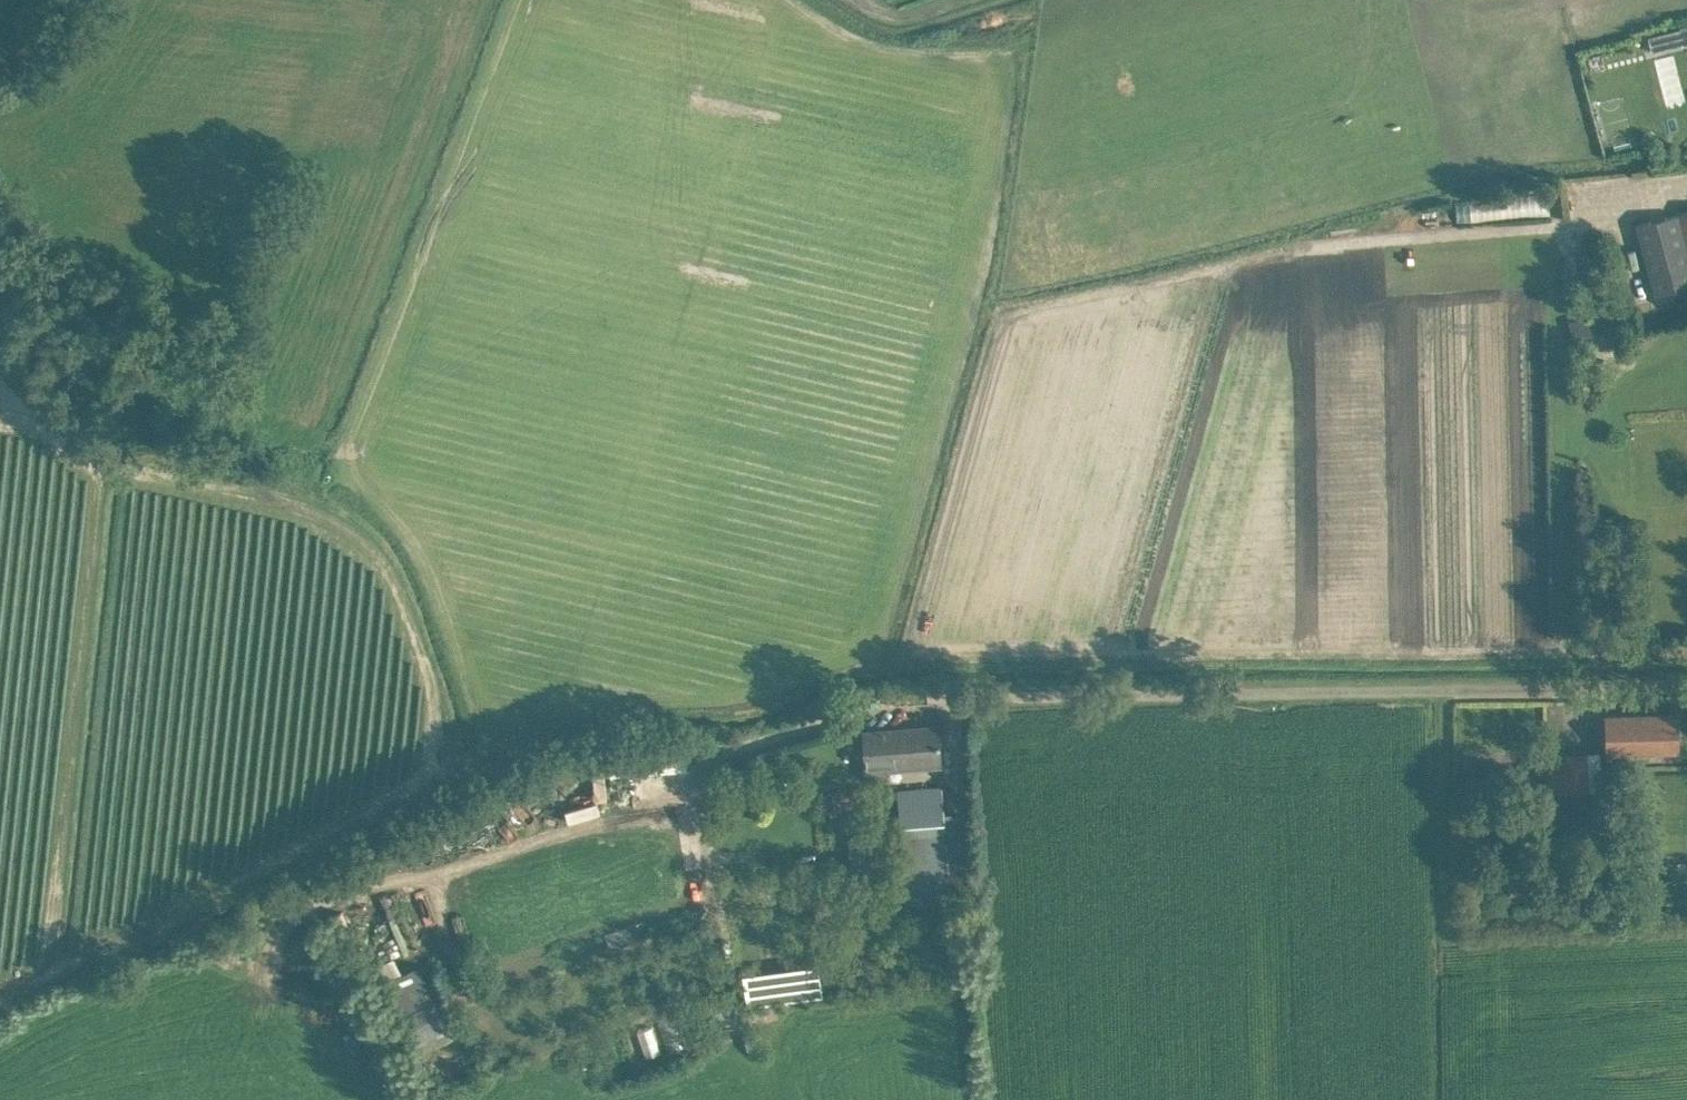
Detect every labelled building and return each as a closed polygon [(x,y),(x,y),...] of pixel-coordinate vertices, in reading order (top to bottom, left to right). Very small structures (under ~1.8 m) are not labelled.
[(1517,180),(1517,195),(1552,195),(1553,181),(1517,180)] [(1637,224),(1655,294),(1686,286),(1686,211),(1637,224)] [(1686,334),(1686,323),(1670,324),(1670,335),(1686,334)] [(1607,753),(1678,751),(1677,714),(1605,716),(1607,753)] [(938,725),(863,731),(867,781),(885,780),(884,763),(903,761),(904,769),(941,766),(938,725)] [(1560,754),(1561,790),(1587,789),(1586,754),(1560,754)] [(754,776),(768,774),(767,764),(753,765),(754,776)] [(939,913),(938,900),(976,897),(973,827),(946,829),(942,787),(898,791),(912,915),(939,913)] [(425,939),(387,954),(404,997),(442,983),(425,939)] [(814,973),(815,994),(826,993),(825,973),(814,973)] [(745,985),(749,1003),(761,1001),(757,984),(745,985)] [(776,984),(777,999),(788,999),(788,988),(786,988),(786,985),(783,986),(783,984),(776,984)] [(693,1023),(680,989),(660,996),(672,1031),(693,1023)]
